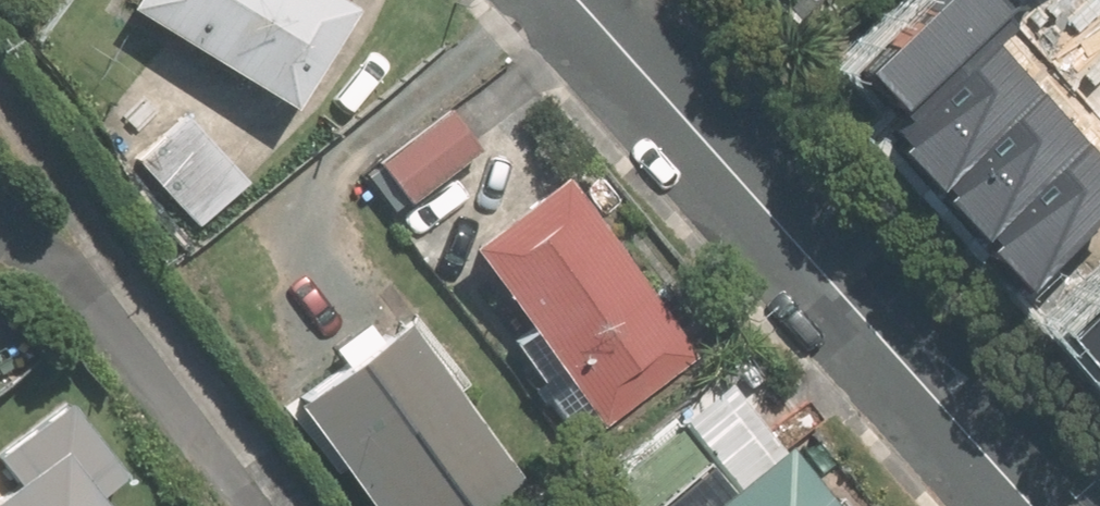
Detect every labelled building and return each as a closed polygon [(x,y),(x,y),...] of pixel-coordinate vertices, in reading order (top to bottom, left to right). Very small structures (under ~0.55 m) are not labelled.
[(138,9),(305,105),(362,7),(350,0),(143,0),(138,9)] [(872,75),(913,119),(1001,38),(1020,22),(1002,0),(953,0),(872,75)] [(1001,38),(913,119),(899,132),(915,149),(910,153),(948,194),(953,189),(1054,97),(1001,38)] [(1054,97),(953,189),(960,196),(954,201),(994,244),(999,240),(1099,147),(1099,146),(1054,97)] [(187,111),(138,157),(202,224),(250,179),(187,111)] [(438,113),(367,166),(397,205),(467,152),(438,113)] [(999,240),(1004,245),(997,252),(1036,293),(1099,234),(1099,147),(999,240)] [(593,422),(679,349),(530,169),(443,242),(593,422)] [(1078,341),(1099,366),(1099,321),(1078,341)] [(531,478),(421,323),(305,405),(375,505),(491,505),(531,478)] [(103,490),(127,471),(67,396),(0,449),(0,454),(21,480),(0,498),(0,505),(115,505),(103,490)] [(766,431),(675,505),(828,505),(766,431)]
